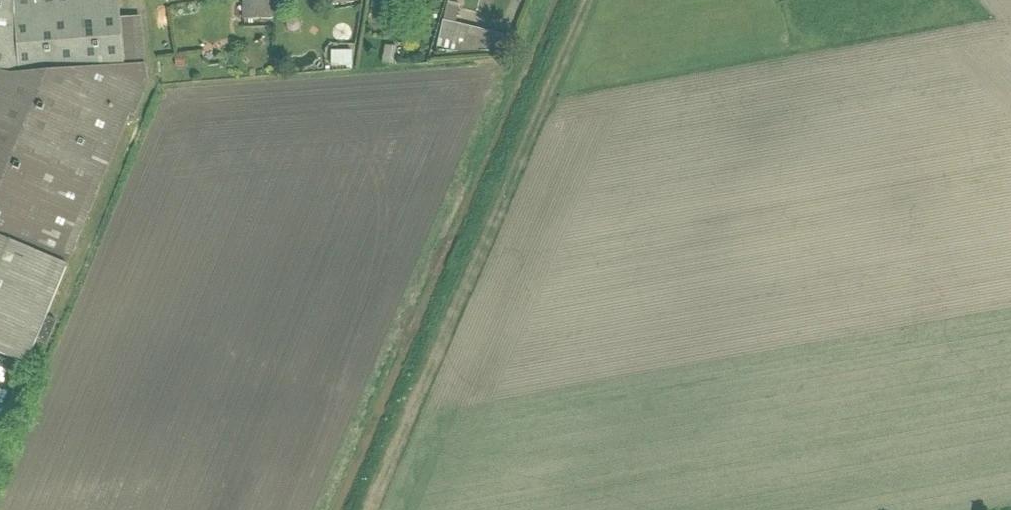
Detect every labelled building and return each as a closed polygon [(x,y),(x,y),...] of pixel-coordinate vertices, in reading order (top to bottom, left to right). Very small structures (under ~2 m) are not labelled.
[(36,366),(153,82),(151,19),(128,22),(125,0),(0,0),(0,351),(36,366)] [(247,23),(274,24),(275,0),(248,0),(247,23)] [(456,0),(454,0),(443,46),(483,56),(485,47),(514,55),(519,35),(463,21),(467,3),(456,0)] [(330,43),(330,64),(359,64),(360,43),(330,43)] [(390,43),(387,62),(400,64),(403,45),(390,43)] [(180,57),(180,66),(192,65),(191,56),(180,57)]
